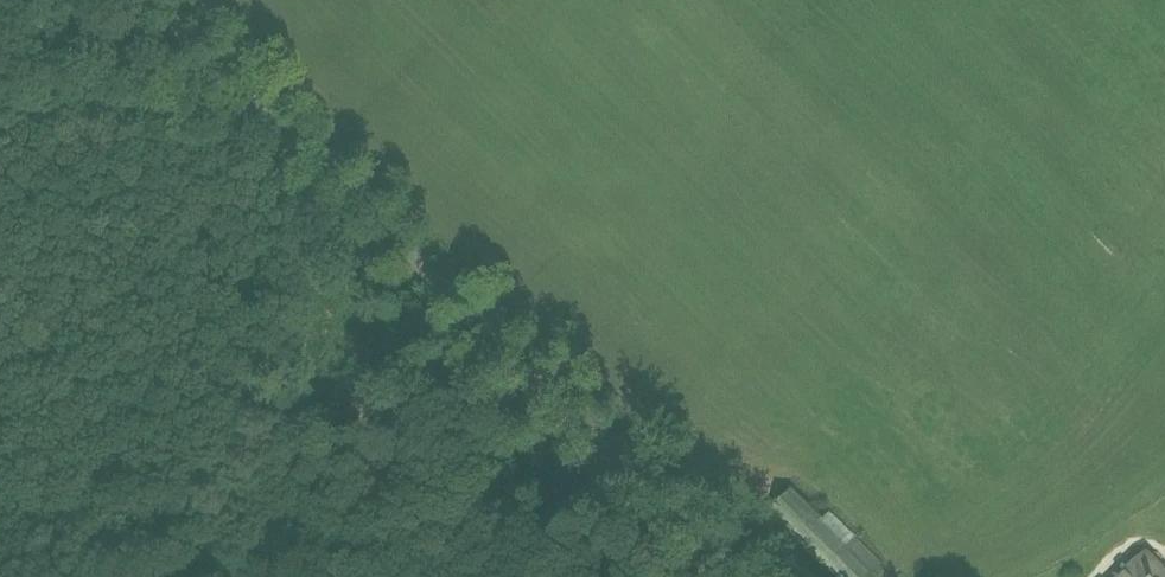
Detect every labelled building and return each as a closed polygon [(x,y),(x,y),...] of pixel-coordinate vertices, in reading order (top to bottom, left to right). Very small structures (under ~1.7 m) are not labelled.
[(770,508),(765,513),(788,535),(792,532),(800,540),(797,544),(830,576),(868,576),(883,561),(861,538),(854,546),(847,538),(855,531),(831,508),(823,516),(794,484),(770,508)] [(1137,562),(1122,576),(1152,576),(1137,562)]
